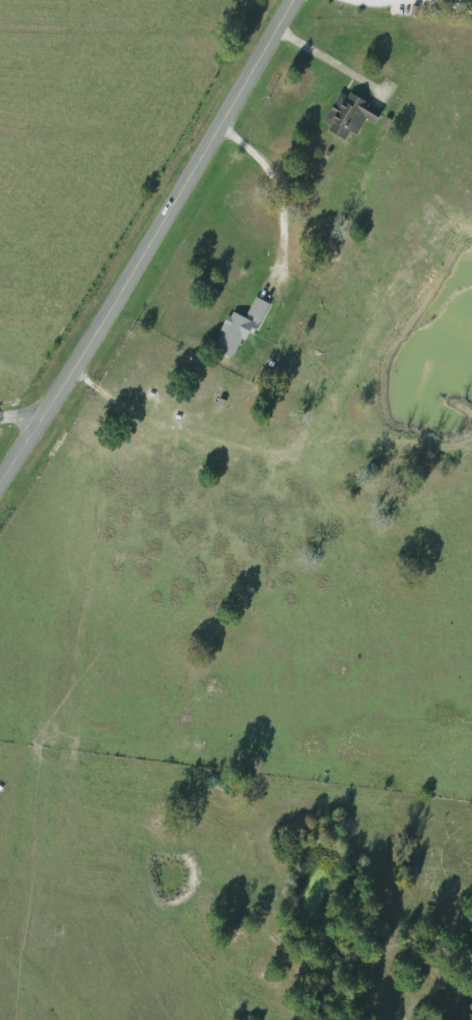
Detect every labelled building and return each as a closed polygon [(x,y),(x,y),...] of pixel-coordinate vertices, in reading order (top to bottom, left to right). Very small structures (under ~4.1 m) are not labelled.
[(377,111),(336,89),(318,123),(326,127),(323,133),(339,141),(344,131),(352,135),(360,119),(370,124),(377,111)] [(260,303),(250,298),(241,319),(226,312),(208,350),(232,361),(260,303)]
